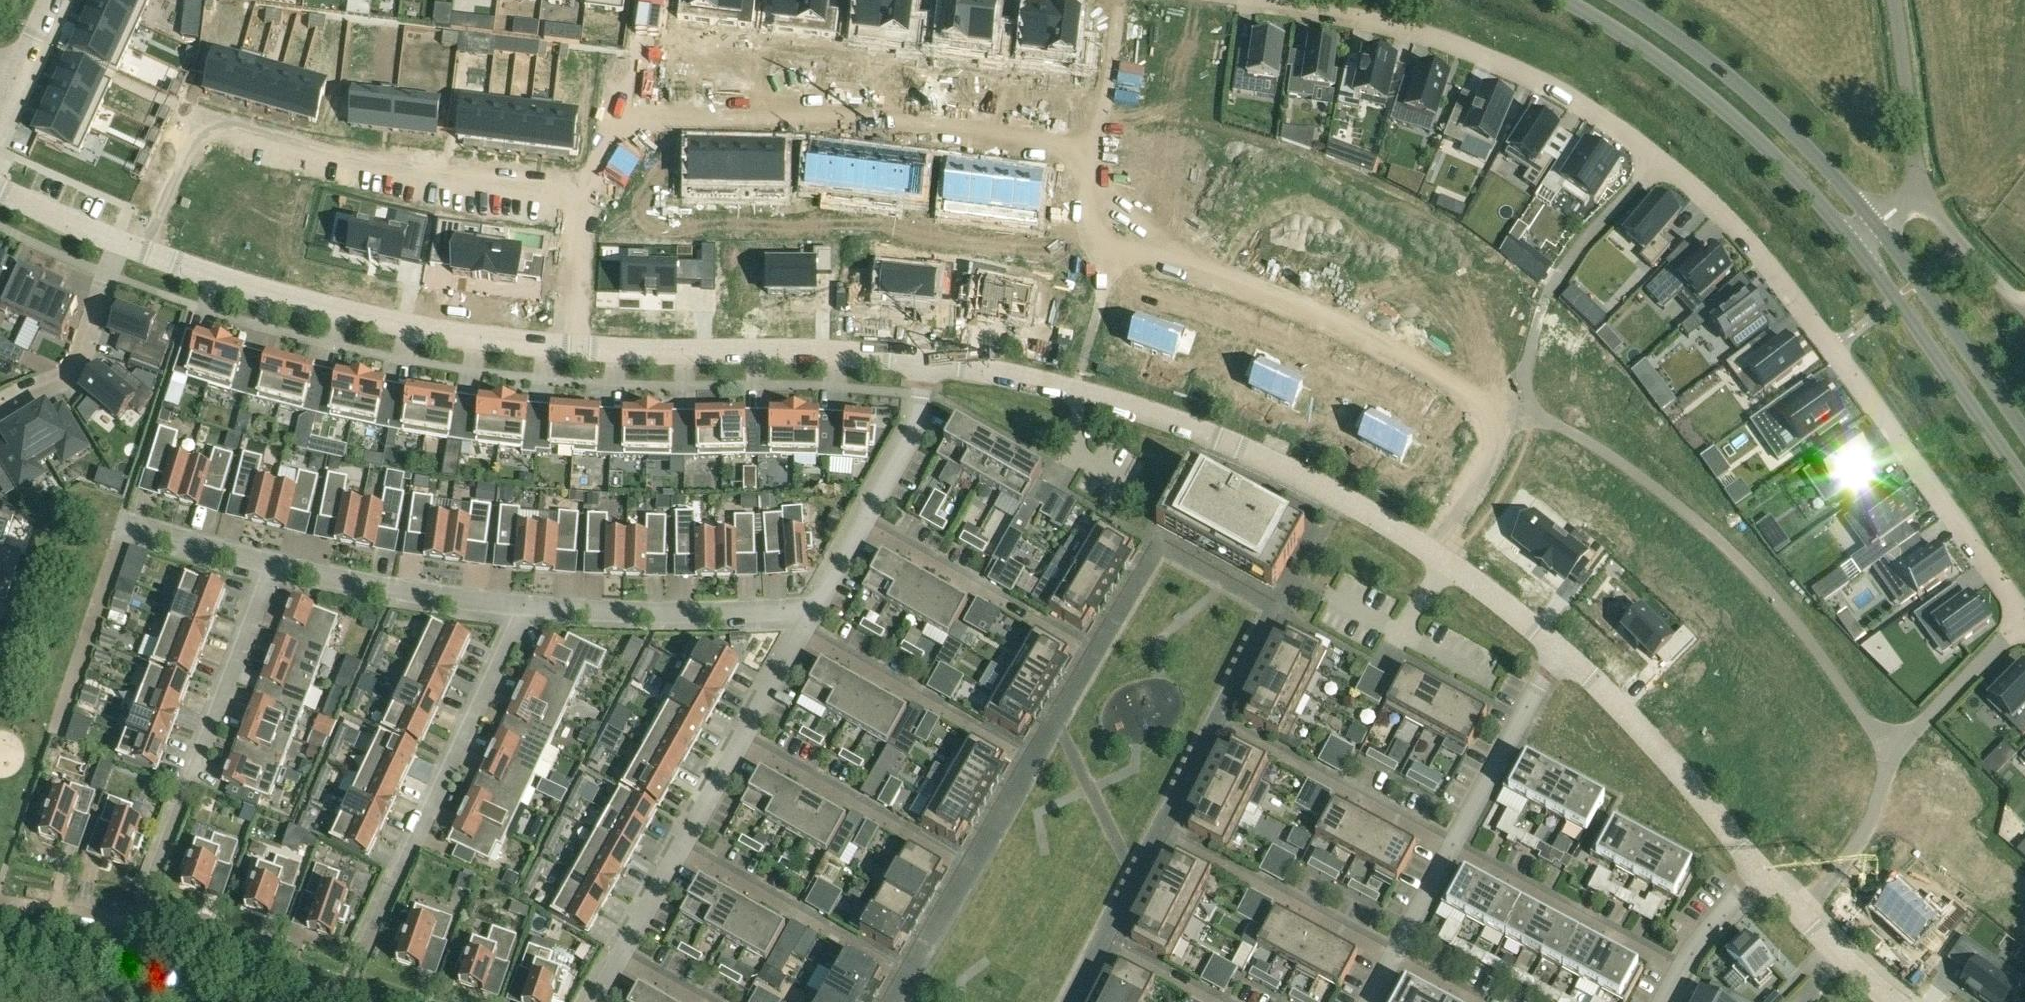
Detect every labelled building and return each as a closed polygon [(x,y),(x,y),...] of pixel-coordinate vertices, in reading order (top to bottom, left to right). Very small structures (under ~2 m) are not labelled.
[(95,4),(139,25),(150,1),(148,0),(97,0),(95,4)] [(185,10),(202,12),(204,0),(186,0),(185,10)] [(586,7),(623,12),(625,0),(587,0),(586,7)] [(678,18),(691,20),(692,10),(716,13),(718,0),(680,0),(678,18)] [(716,13),(741,16),(739,26),(752,27),(755,2),(743,1),(743,0),(718,0),(716,13)] [(761,29),(774,30),(775,21),(800,24),(802,0),(777,0),(777,5),(764,3),(761,29)] [(800,24),(824,27),(823,36),(836,38),(839,12),(826,11),(828,0),(802,0),(800,24)] [(845,39),(857,40),(859,31),(883,34),(887,0),(862,0),(860,15),(848,14),(845,39)] [(883,34),(907,37),(906,46),(919,48),(922,23),(910,21),(912,0),(887,0),(883,34)] [(928,49),(941,50),(942,41),(966,44),(972,0),(969,0),(947,0),(943,25),(931,24),(928,49)] [(972,0),(966,44),(991,47),(990,56),(1002,58),(1005,33),(993,31),(996,3),(972,0)] [(95,4),(84,27),(129,48),(139,25),(95,4)] [(1015,34),(1011,59),(1024,61),(1025,51),(1050,54),(1055,11),(1030,8),(1027,36),(1015,34)] [(1055,11),(1050,54),(1074,57),(1073,67),(1086,68),(1089,43),(1076,42),(1080,14),(1055,11)] [(467,29),(469,15),(452,13),(450,27),(467,29)] [(84,27),(73,51),(118,71),(129,48),(84,27)] [(1254,35),(1249,70),(1237,68),(1233,92),(1256,95),(1259,79),(1277,81),(1284,39),(1278,39),(1279,34),(1260,31),(1259,36),(1254,35)] [(1336,46),(1310,42),(1306,70),(1292,68),(1288,95),(1313,99),(1315,90),(1330,92),(1331,85),(1335,85),(1337,72),(1333,71),(1336,46)] [(200,53),(189,47),(185,55),(196,60),(200,53)] [(1392,53),(1371,48),(1370,54),(1364,53),(1360,69),(1346,66),(1337,106),(1359,111),(1362,97),(1387,103),(1396,60),(1391,59),(1392,53)] [(216,54),(205,92),(230,99),(243,52),(242,51),(239,61),(216,54)] [(243,52),(230,99),(250,104),(264,58),(243,52)] [(264,58),(250,104),(271,110),(282,73),(262,67),(265,58),(264,58)] [(68,63),(57,86),(102,107),(112,83),(68,63)] [(1398,96),(1390,121),(1411,127),(1416,112),(1436,118),(1449,77),(1437,73),(1439,69),(1425,65),(1424,69),(1420,67),(1415,83),(1410,100),(1398,96)] [(282,73),(271,110),(292,116),(303,79),(282,73)] [(1073,88),(1087,90),(1089,79),(1074,77),(1073,88)] [(303,79),(292,116),(316,123),(327,85),(303,79)] [(175,82),(170,93),(177,97),(183,85),(175,82)] [(57,86),(47,109),(91,130),(102,107),(57,86)] [(354,93),(351,119),(394,125),(398,89),(382,87),(381,97),(354,93)] [(398,89),(394,125),(437,130),(440,104),(398,99),(399,89),(398,89)] [(1472,119),(1455,111),(1443,138),(1462,146),(1466,138),(1491,149),(1511,103),(1484,92),(1472,119)] [(510,107),(505,146),(527,149),(533,100),(532,100),(530,110),(510,107)] [(533,100),(527,149),(548,151),(554,103),(533,100)] [(464,102),(459,141),(484,144),(488,105),(464,102)] [(554,103),(548,151),(578,155),(580,139),(575,138),(578,116),(554,113),(555,103),(554,103)] [(488,105),(484,144),(505,146),(510,107),(488,105)] [(171,111),(163,108),(158,119),(166,122),(171,111)] [(47,109),(36,133),(80,153),(91,130),(47,109)] [(1532,114),(1505,155),(1530,171),(1523,181),(1535,189),(1554,161),(1543,154),(1559,129),(1557,128),(1559,125),(1547,118),(1545,120),(1543,119),(1542,120),(1532,114)] [(1283,127),(1281,140),(1293,144),(1295,128),(1283,127)] [(153,130),(148,142),(155,145),(160,134),(153,130)] [(1594,203),(1607,183),(1608,183),(1610,183),(1612,182),(1614,181),(1615,180),(1616,179),(1617,177),(1618,176),(1619,174),(1619,172),(1620,170),(1620,169),(1620,167),(1619,165),(1619,163),(1618,162),(1617,160),(1615,158),(1614,157),(1612,156),(1610,155),(1607,154),(1606,154),(1604,154),(1602,154),(1601,155),(1585,144),(1577,156),(1567,149),(1550,174),(1565,184),(1561,191),(1585,206),(1589,200),(1594,203)] [(686,153),(686,169),(691,169),(690,186),(715,187),(716,148),(691,147),(691,153),(686,153)] [(716,148),(715,187),(737,187),(738,148),(716,148)] [(738,148),(737,187),(759,188),(760,149),(738,148)] [(760,149),(759,188),(784,189),(785,150),(760,149)] [(812,151),(807,190),(832,193),(837,154),(812,151)] [(1356,151),(1351,166),(1373,174),(1379,159),(1356,151)] [(150,157),(142,153),(137,165),(145,168),(150,157)] [(837,154),(832,193),(853,195),(858,156),(837,154)] [(858,156),(853,195),(875,198),(880,159),(858,156)] [(880,159),(875,198),(896,200),(901,161),(880,159)] [(901,161),(896,200),(921,203),(926,165),(901,161)] [(950,167),(945,206),(970,209),(975,170),(950,167)] [(975,170),(970,209),(991,212),(996,173),(975,170)] [(996,173),(991,212),(1013,214),(1018,176),(996,173)] [(1425,178),(1411,174),(1406,191),(1417,197),(1425,178)] [(1018,176),(1013,214),(1038,217),(1040,195),(1046,195),(1048,179),(1018,176)] [(1656,197),(1625,233),(1645,251),(1640,257),(1652,267),(1670,246),(1660,237),(1678,216),(1675,213),(1677,211),(1662,197),(1660,200),(1656,197)] [(1466,208),(1452,202),(1448,212),(1462,218),(1466,208)] [(350,249),(349,254),(369,259),(369,261),(370,261),(371,261),(371,259),(379,260),(378,263),(379,263),(380,264),(380,261),(400,266),(401,260),(419,264),(428,222),(427,222),(426,225),(414,223),(415,219),(401,216),(398,232),(394,231),(356,223),(355,227),(350,249)] [(439,223),(436,247),(457,250),(454,270),(453,274),(473,277),(473,278),(497,282),(497,280),(517,283),(521,252),(501,249),(502,247),(478,244),(478,245),(460,243),(463,226),(439,223)] [(1521,224),(1514,233),(1521,239),(1529,230),(1521,224)] [(1289,226),(1278,249),(1317,267),(1328,243),(1289,226)] [(723,240),(723,228),(714,228),(714,240),(723,240)] [(758,240),(758,228),(745,228),(746,240),(758,240)] [(766,228),(758,228),(758,240),(766,240),(766,228)] [(819,228),(819,240),(827,241),(828,229),(819,228)] [(828,229),(827,241),(835,241),(836,229),(828,229)] [(857,249),(869,250),(870,238),(858,237),(857,249)] [(974,244),(966,243),(964,255),(972,256),(974,244)] [(1682,275),(1671,264),(1646,291),(1656,301),(1666,291),(1671,297),(1685,285),(1702,303),(1699,305),(1700,306),(1716,291),(1713,288),(1730,272),(1722,264),(1728,259),(1715,244),(1705,254),(1704,253),(1701,255),(1702,256),(1682,275)] [(1008,251),(1001,249),(998,261),(1006,263),(1008,251)] [(764,275),(764,290),(768,290),(768,294),(816,294),(816,274),(832,274),(832,251),(815,251),(815,264),(768,264),(768,275),(764,275)] [(625,268),(625,293),(676,295),(676,284),(702,285),(703,277),(716,277),(716,257),(702,256),(702,264),(677,263),(649,262),(649,269),(625,268)] [(9,272),(14,263),(13,262),(12,263),(13,263),(11,268),(4,265),(6,261),(0,258),(0,292),(9,272)] [(884,273),(881,299),(934,304),(934,298),(952,300),(956,267),(927,264),(927,266),(915,265),(914,276),(884,273)] [(970,266),(967,280),(981,283),(975,315),(995,319),(996,315),(998,316),(997,318),(1008,320),(1009,318),(1025,321),(1031,290),(1004,285),(1006,273),(970,266)] [(11,272),(9,272),(0,292),(0,311),(6,314),(8,311),(26,319),(45,279),(20,267),(17,275),(15,279),(9,276),(11,272)] [(65,282),(48,274),(45,279),(26,319),(42,326),(40,330),(61,339),(78,303),(59,295),(65,282)] [(1762,315),(1765,313),(1759,304),(1758,303),(1749,291),(1746,294),(1736,280),(1712,300),(1721,312),(1712,319),(1709,321),(1725,343),(1728,341),(1736,351),(1770,326),(1762,315)] [(152,333),(156,322),(132,313),(119,308),(117,313),(113,312),(108,327),(112,328),(110,334),(121,338),(136,343),(132,356),(161,367),(169,344),(163,342),(158,340),(160,336),(152,333)] [(1139,321),(1130,346),(1174,362),(1177,351),(1189,355),(1197,331),(1185,327),(1182,336),(1139,321)] [(1605,344),(1614,335),(1607,326),(1597,335),(1605,344)] [(209,386),(222,343),(199,336),(194,355),(181,351),(173,375),(186,379),(209,386)] [(1748,347),(1726,364),(1737,378),(1748,369),(1764,392),(1803,363),(1785,339),(1758,360),(1748,347)] [(1,341),(0,343),(0,356),(19,365),(25,352),(15,347),(1,341)] [(244,397),(251,372),(239,369),(245,350),(222,343),(209,386),(231,393),(244,397)] [(1255,352),(1244,375),(1255,380),(1251,391),(1281,404),(1293,410),(1299,413),(1300,412),(1293,409),(1304,386),(1310,389),(1311,388),(1304,385),(1262,366),(1266,357),(1255,352)] [(280,406),(292,363),(269,357),(263,376),(251,372),(244,397),(257,400),(280,406)] [(1632,372),(1648,393),(1661,383),(1645,362),(1632,372)] [(317,415),(322,391),(309,388),(314,369),(292,363),(280,406),(303,412),(307,413),(317,415)] [(108,376),(99,369),(81,390),(118,420),(130,406),(139,413),(154,395),(152,393),(132,377),(129,375),(120,386),(108,376)] [(137,370),(132,377),(152,393),(157,377),(137,370)] [(353,423),(362,379),(339,374),(335,393),(322,391),(317,415),(324,417),(330,418),(353,423)] [(389,431),(394,406),(381,403),(385,384),(362,379),(353,423),(376,428),(389,431)] [(426,437),(433,392),(410,389),(407,408),(394,406),(389,431),(390,431),(397,432),(402,433),(426,437)] [(1786,396),(1750,421),(1767,444),(1778,460),(1801,444),(1801,445),(1817,434),(1819,438),(1831,430),(1848,417),(1837,402),(1834,404),(1832,401),(1831,401),(1823,390),(1820,391),(1795,409),(1786,396)] [(463,443),(466,417),(453,416),(456,396),(433,392),(426,437),(449,441),(463,443)] [(500,447),(505,402),(481,400),(479,419),(466,417),(463,443),(476,444),(500,447)] [(536,451),(539,426),(526,425),(528,405),(505,402),(500,447),(522,450),(522,454),(536,455),(537,451),(536,451)] [(32,414),(23,419),(48,460),(56,455),(62,451),(67,460),(88,447),(68,415),(59,421),(55,420),(46,406),(44,407),(42,403),(30,411),(32,414)] [(1366,404),(1354,426),(1365,432),(1360,442),(1401,463),(1408,467),(1408,466),(1402,462),(1413,440),(1420,444),(1420,443),(1414,439),(1373,418),(1377,410),(1366,404)] [(574,450),(577,409),(553,407),(552,427),(539,426),(536,451),(537,451),(551,452),(551,448),(573,450),(574,450)] [(611,456),(612,431),(599,430),(600,411),(577,409),(574,450),(573,450),(573,454),(597,456),(611,456)] [(648,458),(649,412),(625,412),(625,432),(612,431),(611,456),(624,457),(648,458)] [(685,458),(685,433),(672,433),(672,413),(649,412),(648,458),(671,458),(685,458)] [(758,457),(758,432),(745,432),(745,412),(721,413),(722,458),(746,457),(758,457)] [(794,458),(795,413),(772,412),(771,432),(758,432),(758,457),(770,457),(794,458)] [(171,416),(162,413),(160,422),(169,424),(171,416)] [(293,449),(308,452),(309,449),(310,444),(312,436),(315,424),(317,415),(307,413),(300,418),(293,449)] [(698,458),(722,458),(721,413),(698,413),(698,433),(685,433),(685,458),(698,458)] [(830,459),(832,434),(818,433),(819,413),(795,413),(794,458),(818,458),(830,459)] [(317,415),(315,424),(322,426),(324,417),(317,415)] [(832,434),(830,459),(843,460),(867,462),(869,445),(874,445),(876,428),(871,428),(872,417),(847,415),(845,434),(832,434)] [(48,460),(23,419),(15,425),(13,421),(1,429),(3,432),(1,433),(10,447),(9,452),(0,457),(0,458),(20,489),(40,477),(35,468),(48,460)] [(962,471),(982,437),(956,422),(937,457),(962,471)] [(179,501),(192,458),(174,452),(179,434),(160,428),(147,472),(165,477),(159,495),(179,501)] [(390,431),(384,462),(396,464),(399,448),(395,443),(397,432),(390,431)] [(239,447),(242,437),(235,435),(234,435),(230,433),(227,444),(225,448),(234,450),(238,451),(239,447)] [(1838,442),(1824,452),(1827,455),(1812,465),(1815,469),(1809,474),(1826,499),(1846,485),(1855,498),(1877,482),(1868,470),(1870,468),(1866,463),(1872,458),(1855,435),(1841,445),(1838,442)] [(309,449),(308,452),(319,455),(322,438),(312,436),(310,444),(309,449)] [(982,483),(1001,448),(982,437),(962,471),(982,483)] [(1002,494),(1021,459),(1001,448),(982,483),(1002,494)] [(1729,471),(1713,448),(1700,457),(1717,480),(1728,472),(1729,471)] [(192,458),(179,501),(199,507),(204,490),(222,495),(234,456),(215,450),(211,464),(192,458)] [(267,525),(278,482),(259,477),(263,459),(244,454),(233,498),(251,502),(247,520),(267,525)] [(322,470),(325,458),(313,455),(309,467),(322,470)] [(1021,459),(1002,494),(1022,505),(1042,470),(1021,459)] [(1189,467),(1157,525),(1272,589),(1304,530),(1264,508),(1267,504),(1231,484),(1229,489),(1189,467)] [(405,472),(404,480),(411,482),(412,474),(405,472)] [(278,482),(267,525),(287,530),(291,512),(309,517),(319,477),(300,473),(296,486),(278,482)] [(112,474),(108,487),(121,491),(125,478),(112,474)] [(533,488),(534,475),(524,474),(521,474),(520,487),(533,488)] [(355,544),(364,500),(344,497),(348,478),(329,475),(320,520),(338,523),(335,541),(355,544)] [(416,475),(414,489),(430,491),(432,477),(416,475)] [(488,502),(495,503),(496,492),(497,486),(493,486),(479,484),(477,501),(488,502)] [(1852,561),(1862,575),(1885,559),(1898,549),(1903,546),(1894,533),(1915,519),(1892,486),(1869,502),(1866,499),(1850,511),(1852,514),(1849,516),(1871,547),(1852,561)] [(501,487),(500,502),(513,503),(515,488),(501,487)] [(364,500),(355,544),(376,548),(379,531),(397,534),(405,494),(385,490),(383,504),(364,500)] [(932,526),(936,517),(947,498),(935,492),(920,519),(932,526)] [(584,494),(570,493),(570,501),(583,503),(584,494)] [(588,495),(587,495),(587,503),(587,507),(599,507),(599,498),(600,495),(588,495)] [(451,515),(432,512),(434,499),(414,496),(408,536),(427,539),(424,557),(444,559),(444,560),(445,560),(451,515)] [(754,509),(758,509),(758,496),(754,496),(742,496),(742,509),(754,509)] [(777,496),(762,497),(763,510),(778,509),(778,505),(778,496),(777,496)] [(670,510),(671,498),(659,497),(659,510),(664,510),(670,510)] [(682,497),(673,498),(673,501),(673,508),(686,507),(686,497),(682,497)] [(1023,536),(1040,505),(1027,498),(1010,529),(1023,536)] [(445,560),(446,560),(466,562),(468,545),(486,547),(492,507),(472,504),(470,518),(451,515),(445,560)] [(1044,507),(1040,514),(1052,521),(1056,514),(1044,507)] [(539,525),(519,523),(521,510),(501,508),(497,548),(516,550),(514,568),(534,570),(535,571),(539,525)] [(829,520),(835,523),(840,512),(834,509),(829,520)] [(16,572),(22,553),(19,552),(18,552),(10,549),(8,549),(4,548),(6,543),(5,543),(9,530),(10,530),(14,518),(6,515),(2,514),(0,513),(0,567),(16,572)] [(535,571),(536,571),(536,570),(556,572),(557,554),(576,555),(579,515),(560,513),(558,527),(539,525),(535,571)] [(696,513),(676,513),(677,559),(695,559),(696,576),(716,576),(716,531),(696,532),(696,513)] [(588,515),(587,556),(605,557),(605,574),(626,575),(627,530),(608,530),(608,516),(588,515)] [(785,556),(786,574),(808,572),(806,550),(812,549),(811,535),(805,536),(805,527),(784,529),(783,515),(764,516),(766,557),(785,556)] [(627,530),(626,575),(646,576),(647,558),(665,559),(667,518),(647,517),(647,531),(627,530)] [(735,531),(716,531),(716,576),(737,576),(737,558),(755,558),(755,517),(735,517),(735,531)] [(936,517),(932,526),(943,532),(948,524),(936,517)] [(1544,523),(1524,548),(1540,560),(1538,562),(1550,571),(1551,569),(1565,580),(1575,567),(1588,576),(1606,552),(1592,541),(1585,550),(1571,539),(1569,542),(1544,523)] [(1083,544),(1121,567),(1133,547),(1096,524),(1083,544)] [(1001,556),(1010,561),(1024,537),(1022,536),(1023,536),(1010,529),(993,559),(998,562),(1001,556)] [(971,548),(976,540),(964,533),(960,541),(971,548)] [(1777,554),(1786,547),(1779,537),(1770,544),(1777,554)] [(976,540),(971,548),(983,554),(987,546),(976,540)] [(1121,568),(1121,567),(1083,544),(1083,545),(1087,547),(1079,561),(1061,550),(1057,557),(1105,587),(1117,566),(1121,568)] [(147,552),(131,546),(127,558),(143,563),(147,552)] [(1885,559),(1914,599),(1917,596),(1918,597),(1919,597),(1918,596),(1926,590),(1928,593),(1939,585),(1937,582),(1952,572),(1952,573),(1953,572),(1935,546),(1934,547),(1935,548),(1930,551),(1910,566),(1898,549),(1885,559)] [(888,603),(907,568),(882,554),(862,589),(888,603)] [(1009,569),(1013,562),(1010,561),(1001,556),(998,562),(997,563),(1009,569)] [(1092,607),(1105,587),(1057,557),(1052,565),(1066,573),(1057,587),(1095,610),(1095,609),(1092,607)] [(1013,562),(1009,569),(1021,576),(1025,569),(1013,562)] [(0,567),(0,587),(7,589),(6,590),(10,591),(16,572),(0,567)] [(207,572),(193,567),(191,573),(204,578),(207,572)] [(908,614),(927,580),(907,568),(888,603),(908,614)] [(174,599),(216,615),(225,592),(183,576),(174,599)] [(1095,610),(1057,587),(1043,579),(1031,599),(1083,630),(1095,610)] [(928,626),(947,591),(927,580),(908,614),(928,626)] [(1828,582),(1813,592),(1821,604),(1836,593),(1828,582)] [(947,591),(928,626),(948,637),(968,602),(947,591)] [(114,601),(130,606),(132,598),(117,593),(114,601)] [(1989,622),(1977,604),(1974,606),(1968,597),(1946,612),(1936,599),(1914,615),(1924,630),(1934,623),(1952,648),(1989,622)] [(208,636),(216,615),(174,599),(178,601),(170,622),(208,636)] [(127,614),(130,606),(114,601),(112,609),(127,614)] [(280,631),(327,649),(339,618),(292,601),(292,602),(295,603),(290,618),(286,616),(280,631)] [(1641,610),(1622,629),(1653,660),(1662,651),(1672,661),(1694,639),(1684,629),(1672,641),(1641,610)] [(378,615),(369,611),(363,626),(373,629),(378,615)] [(390,614),(384,628),(392,631),(398,617),(390,614)] [(975,630),(979,622),(967,616),(963,623),(975,630)] [(871,634),(875,626),(864,621),(860,628),(871,634)] [(200,657),(208,636),(170,622),(163,642),(158,640),(158,641),(200,657)] [(979,622),(975,630),(987,636),(991,629),(979,622)] [(419,645),(460,664),(470,642),(429,623),(419,645)] [(960,643),(967,630),(956,623),(948,637),(960,643)] [(1856,624),(1846,631),(1856,646),(1866,639),(1856,624)] [(875,626),(871,634),(881,640),(885,632),(875,626)] [(1015,648),(1057,673),(1069,653),(1027,628),(1015,648)] [(316,679),(327,649),(280,631),(275,646),(278,648),(273,662),(269,661),(316,679)] [(1277,653),(1316,672),(1327,651),(1288,632),(1277,653)] [(731,643),(747,643),(746,634),(730,635),(731,643)] [(381,635),(375,650),(382,653),(389,638),(381,635)] [(118,641),(103,636),(100,644),(115,649),(118,641)] [(531,668),(576,689),(586,667),(599,673),(607,654),(569,636),(564,647),(545,638),(544,640),(547,641),(541,655),(538,654),(531,668)] [(1879,648),(1873,639),(1861,648),(1868,656),(1879,648)] [(643,644),(635,640),(621,666),(630,671),(643,644)] [(192,679),(200,657),(158,641),(149,663),(192,679)] [(910,656),(914,649),(904,643),(900,650),(910,656)] [(951,643),(944,655),(958,663),(965,651),(951,643)] [(687,665),(726,687),(738,667),(699,644),(687,665)] [(450,685),(460,664),(419,645),(418,645),(423,647),(414,667),(409,665),(450,685)] [(1056,674),(1057,673),(1015,648),(1015,649),(1023,654),(1011,674),(1007,671),(1006,672),(1041,693),(1053,672),(1056,674)] [(914,649),(910,656),(921,662),(925,655),(914,649)] [(375,650),(369,664),(376,668),(382,653),(375,650)] [(640,665),(647,669),(654,654),(647,650),(640,665)] [(97,652),(95,660),(110,665),(113,657),(97,652)] [(1305,695),(1316,672),(1277,653),(1280,655),(1269,677),(1305,695)] [(304,709),(316,679),(269,661),(269,662),(272,663),(267,677),(263,676),(258,691),(304,709)] [(827,711),(847,677),(821,662),(802,697),(827,711)] [(948,677),(952,670),(941,664),(937,671),(948,677)] [(2022,664),(2013,674),(2008,669),(1996,682),(2000,686),(1986,700),(2023,736),(2024,734),(2024,667),(2022,664)] [(440,705),(450,685),(409,665),(399,686),(440,705)] [(640,683),(647,669),(640,665),(633,679),(640,683)] [(715,707),(726,687),(687,665),(676,685),(715,707)] [(562,718),(576,689),(531,668),(524,683),(527,684),(521,698),(517,697),(562,718)] [(1405,719),(1426,680),(1425,680),(1424,681),(1406,671),(1406,670),(1405,669),(1384,708),(1405,719)] [(139,691),(181,707),(189,685),(152,670),(144,692),(139,690),(139,691)] [(952,670),(948,677),(960,684),(964,677),(952,670)] [(348,689),(352,677),(347,675),(338,671),(333,683),(348,689)] [(1028,714),(1041,693),(1006,672),(993,694),(1031,716),(1028,714)] [(363,677),(357,692),(364,695),(371,680),(363,677)] [(847,723),(867,688),(847,677),(827,711),(847,723)] [(1294,717),(1305,695),(1269,677),(1258,699),(1255,697),(1254,698),(1294,717)] [(1425,730),(1446,691),(1445,691),(1444,692),(1426,682),(1427,681),(1426,680),(1405,719),(1425,730)] [(704,727),(715,707),(676,685),(676,686),(680,688),(669,706),(665,704),(665,705),(704,727)] [(1367,698),(1371,691),(1359,685),(1355,692),(1367,698)] [(430,726),(440,705),(399,686),(399,687),(403,689),(394,708),(390,706),(390,707),(430,726)] [(83,695),(98,700),(101,692),(86,687),(83,695)] [(867,734),(886,699),(867,688),(847,723),(867,734)] [(173,728),(181,707),(139,691),(131,712),(173,728)] [(293,739),(304,709),(258,691),(252,706),(255,708),(250,722),(246,720),(246,721),(293,739)] [(619,705),(626,709),(633,695),(626,691),(619,705)] [(1371,691),(1367,698),(1379,705),(1383,697),(1371,691)] [(1445,741),(1466,702),(1465,701),(1464,703),(1446,693),(1447,691),(1446,691),(1425,730),(1445,741)] [(357,692),(351,706),(358,709),(364,695),(357,692)] [(1019,737),(1031,716),(993,694),(981,714),(1019,737)] [(96,707),(98,700),(83,695),(81,703),(96,707)] [(548,747),(562,718),(517,697),(517,698),(520,699),(514,713),(510,711),(503,726),(548,747)] [(1294,717),(1254,698),(1244,719),(1279,736),(1288,741),(1291,735),(1299,720),(1294,717)] [(886,699),(867,734),(887,745),(907,710),(886,699)] [(1466,702),(1445,741),(1446,741),(1448,737),(1468,748),(1487,713),(1485,712),(1485,714),(1466,704),(1467,702),(1466,702)] [(633,713),(626,709),(619,705),(614,715),(628,723),(633,713)] [(693,747),(704,727),(665,705),(654,725),(693,747)] [(420,747),(430,726),(390,707),(379,728),(420,747)] [(165,750),(173,728),(131,712),(130,713),(135,715),(127,735),(165,750)] [(331,731),(335,722),(329,720),(319,716),(316,724),(313,732),(329,738),(331,731)] [(599,722),(596,720),(589,723),(586,729),(595,733),(596,734),(602,724),(599,722)] [(281,769),(293,739),(246,721),(246,722),(249,723),(244,737),(241,736),(235,751),(281,769)] [(903,721),(887,747),(888,747),(899,754),(910,735),(915,728),(903,721)] [(1346,738),(1361,746),(1368,733),(1369,731),(1354,723),(1353,726),(1346,738)] [(682,767),(693,747),(654,725),(642,745),(682,767)] [(342,726),(336,741),(344,744),(350,729),(342,726)] [(535,776),(548,747),(503,726),(496,741),(500,742),(493,756),(490,754),(490,755),(535,776)] [(580,741),(591,745),(594,739),(595,734),(587,731),(584,729),(579,740),(580,741)] [(810,742),(814,735),(803,729),(799,736),(810,742)] [(915,738),(918,739),(926,744),(930,737),(919,731),(915,738)] [(598,746),(605,750),(613,736),(605,732),(598,746)] [(308,745),(311,746),(322,751),(327,739),(313,733),(308,745)] [(367,755),(408,774),(418,753),(377,733),(367,755)] [(85,739),(70,734),(67,742),(83,747),(85,739)] [(156,772),(165,750),(127,735),(119,757),(156,772)] [(814,735),(810,742),(821,748),(824,741),(814,735)] [(1339,750),(1343,743),(1331,737),(1327,744),(1339,750)] [(960,760),(993,780),(1005,759),(971,740),(960,760)] [(336,741),(330,755),(337,758),(344,744),(336,741)] [(1222,764),(1261,783),(1271,762),(1232,742),(1222,764)] [(1343,743),(1339,750),(1351,757),(1355,750),(1343,743)] [(671,787),(682,767),(642,745),(646,748),(636,766),(632,764),(631,765),(671,787)] [(319,761),(322,751),(311,746),(307,756),(313,759),(319,761)] [(598,764),(605,750),(598,746),(591,760),(598,764)] [(888,747),(883,756),(895,763),(900,755),(900,754),(899,754),(888,747)] [(1380,765),(1384,758),(1370,750),(1366,758),(1380,765)] [(281,769),(235,751),(229,766),(233,767),(227,782),(224,780),(223,782),(270,799),(275,785),(271,783),(277,768),(281,769)] [(850,764),(854,757),(843,751),(839,758),(850,764)] [(97,768),(111,773),(115,760),(102,755),(99,766),(97,768)] [(398,795),(408,774),(367,755),(366,755),(371,757),(362,777),(358,775),(357,775),(398,795)] [(521,805),(535,776),(490,755),(489,756),(493,757),(486,771),(483,769),(476,784),(521,805)] [(943,779),(978,800),(990,779),(993,781),(993,780),(960,760),(951,755),(943,770),(937,766),(932,773),(943,779)] [(1528,803),(1546,769),(1521,755),(1503,789),(1528,803)] [(854,757),(850,764),(860,770),(864,763),(854,757)] [(1384,758),(1380,765),(1394,773),(1398,765),(1384,758)] [(1268,787),(1261,783),(1222,764),(1221,764),(1224,766),(1213,788),(1257,809),(1268,787)] [(659,807),(671,787),(631,765),(620,785),(659,807)] [(325,768),(318,782),(326,786),(332,771),(325,768)] [(1547,813),(1565,779),(1546,769),(1528,803),(1547,813)] [(766,819),(786,785),(761,770),(741,805),(766,819)] [(1420,787),(1424,779),(1410,772),(1406,779),(1420,787)] [(978,800),(943,779),(932,773),(928,781),(938,787),(930,801),(968,823),(965,821),(978,800)] [(388,815),(398,795),(357,775),(347,796),(388,815)] [(562,778),(558,787),(567,791),(571,783),(562,778)] [(892,778),(888,786),(900,792),(904,785),(892,778)] [(573,794),(581,798),(588,783),(581,779),(573,794)] [(1424,779),(1420,787),(1435,794),(1439,787),(1424,779)] [(1566,823),(1584,789),(1565,779),(1547,813),(1566,823)] [(318,782),(312,797),(320,800),(326,786),(318,782)] [(507,834),(521,805),(476,784),(469,798),(473,800),(466,814),(463,812),(462,813),(507,834)] [(68,795),(55,790),(50,805),(45,803),(40,817),(46,819),(40,835),(65,844),(75,814),(87,818),(95,793),(71,785),(68,795)] [(786,831),(806,796),(786,785),(766,819),(786,831)] [(567,792),(557,787),(552,798),(562,802),(567,792)] [(1253,817),(1257,809),(1213,788),(1203,810),(1199,808),(1199,809),(1238,828),(1246,814),(1253,817)] [(1584,789),(1566,823),(1586,834),(1604,800),(1584,789)] [(258,808),(262,796),(246,790),(241,802),(258,808)] [(605,811),(645,833),(656,813),(621,793),(610,813),(606,810),(605,811)] [(573,812),(581,798),(573,794),(566,808),(573,812)] [(379,836),(388,815),(347,796),(338,817),(379,836)] [(806,842),(826,807),(806,796),(786,831),(806,842)] [(1307,811),(1310,804),(1299,798),(1295,805),(1307,811)] [(138,836),(144,821),(131,817),(134,807),(110,799),(102,823),(114,827),(103,857),(127,866),(133,850),(139,852),(144,838),(138,836)] [(956,844),(968,823),(930,801),(918,822),(956,844)] [(1336,847),(1355,812),(1354,812),(1353,813),(1335,803),(1336,802),(1334,801),(1316,836),(1336,847)] [(1310,804),(1307,811),(1319,818),(1322,811),(1310,804)] [(826,807),(806,842),(826,853),(846,819),(826,807)] [(1228,850),(1238,828),(1199,809),(1188,830),(1228,850)] [(1509,837),(1514,830),(1521,817),(1508,810),(1497,831),(1509,837)] [(633,853),(645,833),(605,811),(594,831),(633,853)] [(1357,858),(1375,823),(1374,823),(1374,824),(1355,814),(1356,813),(1355,812),(1336,847),(1357,858)] [(501,847),(507,834),(462,813),(466,815),(459,829),(456,827),(448,843),(489,862),(497,845),(501,847)] [(306,832),(312,817),(305,814),(299,829),(306,832)] [(543,817),(540,816),(527,842),(538,847),(544,836),(551,821),(543,817)] [(368,857),(379,836),(338,817),(337,817),(342,819),(332,840),(368,857)] [(553,834),(560,838),(567,824),(560,820),(553,834)] [(1616,868),(1634,834),(1608,821),(1590,854),(1616,868)] [(1374,873),(1395,834),(1394,833),(1394,835),(1375,825),(1376,824),(1375,823),(1357,858),(1376,868),(1373,872),(1374,873)] [(840,862),(854,837),(842,829),(827,855),(840,862)] [(1514,830),(1509,837),(1507,842),(1514,846),(1516,841),(1522,844),(1527,836),(1514,830)] [(622,873),(633,853),(594,831),(583,851),(622,873)] [(302,843),(316,848),(319,839),(314,837),(305,834),(302,843)] [(552,852),(560,838),(553,834),(545,848),(552,852)] [(1395,834),(1374,873),(1395,884),(1416,845),(1415,844),(1414,846),(1395,836),(1396,834),(1395,834)] [(1635,878),(1653,844),(1634,834),(1616,868),(1635,878)] [(183,886),(208,894),(217,864),(230,867),(237,843),(213,835),(210,845),(197,841),(193,855),(187,853),(182,868),(188,869),(183,886)] [(749,850),(753,843),(742,837),(739,844),(749,850)] [(858,839),(854,846),(866,853),(870,845),(858,839)] [(753,843),(749,850),(760,856),(764,849),(753,843)] [(1545,862),(1552,850),(1539,843),(1535,851),(1541,854),(1538,859),(1545,862)] [(1654,888),(1672,855),(1653,844),(1635,878),(1654,888)] [(1281,860),(1285,853),(1273,846),(1269,853),(1281,860)] [(897,867),(931,887),(943,867),(909,847),(897,867)] [(1552,850),(1545,862),(1552,866),(1554,862),(1560,865),(1564,857),(1552,850)] [(611,893),(622,873),(583,851),(572,871),(611,893)] [(1166,874),(1205,894),(1201,891),(1211,871),(1177,853),(1166,874)] [(1285,853),(1281,860),(1293,866),(1297,859),(1285,853)] [(1672,855),(1654,888),(1679,902),(1697,868),(1672,855)] [(246,907),(270,916),(281,886),(293,890),(301,866),(277,857),(274,867),(261,863),(256,877),(251,875),(246,889),(251,891),(246,907)] [(789,872),(793,865),(782,859),(778,866),(789,872)] [(532,875),(539,879),(546,864),(539,860),(532,875)] [(1322,874),(1326,867),(1311,860),(1308,867),(1322,874)] [(793,865),(789,872),(799,878),(803,871),(793,865)] [(319,900),(308,929),(333,938),(339,922),(345,924),(350,910),(344,908),(349,893),(336,889),(341,875),(317,867),(307,895),(319,900)] [(931,888),(931,887),(897,867),(885,889),(881,886),(881,887),(916,907),(928,886),(931,888)] [(1326,867),(1322,874),(1336,882),(1340,875),(1326,867)] [(1601,896),(1608,883),(1612,875),(1599,868),(1588,889),(1601,896)] [(476,872),(466,869),(464,874),(474,877),(476,872)] [(1466,918),(1484,884),(1459,870),(1441,904),(1466,918)] [(521,877),(509,871),(505,880),(502,885),(508,887),(515,891),(521,877)] [(600,913),(611,893),(572,871),(560,891),(600,913)] [(1193,917),(1205,894),(1166,874),(1165,875),(1168,877),(1157,898),(1193,917)] [(532,893),(539,879),(532,875),(525,889),(532,893)] [(706,928),(725,893),(700,879),(680,913),(706,928)] [(827,894),(831,886),(819,880),(815,887),(827,894)] [(1362,896),(1366,889),(1352,881),(1348,888),(1362,896)] [(1608,883),(1601,896),(1607,899),(1610,895),(1616,898),(1620,890),(1608,883)] [(1485,928),(1503,894),(1484,884),(1466,918),(1485,928)] [(831,886),(827,894),(839,900),(843,893),(831,886)] [(903,928),(916,907),(881,887),(879,890),(868,909),(906,931),(906,930),(903,928)] [(1366,889),(1362,896),(1376,904),(1380,896),(1366,889)] [(1898,889),(1876,912),(1914,947),(1931,930),(1944,941),(1968,915),(1954,902),(1947,910),(1931,895),(1919,908),(1898,889)] [(588,933),(600,913),(560,891),(549,911),(588,933)] [(725,939),(745,904),(725,893),(706,928),(725,939)] [(1504,938),(1523,904),(1503,894),(1485,928),(1504,938)] [(1650,896),(1645,904),(1639,916),(1652,923),(1662,902),(1650,896)] [(1639,916),(1645,904),(1633,897),(1628,905),(1635,908),(1633,913),(1639,916)] [(1182,939),(1193,917),(1157,898),(1146,920),(1143,918),(1142,919),(1182,939)] [(519,916),(529,919),(533,908),(514,901),(510,912),(519,916)] [(745,950),(765,915),(745,904),(725,939),(745,950)] [(1523,948),(1542,915),(1523,904),(1504,938),(1523,948)] [(397,960),(422,969),(432,939),(444,943),(453,919),(416,906),(408,930),(402,928),(397,942),(403,944),(397,960)] [(1250,922),(1254,915),(1240,907),(1236,915),(1250,922)] [(894,951),(906,931),(868,909),(867,910),(872,912),(860,932),(894,951)] [(1278,956),(1296,922),(1296,921),(1295,923),(1276,913),(1277,911),(1276,910),(1257,945),(1278,956)] [(765,915),(745,950),(766,962),(786,927),(765,915)] [(1254,915),(1250,922),(1260,927),(1264,920),(1254,915)] [(1542,959),(1561,925),(1542,915),(1523,948),(1542,959)] [(1171,960),(1182,939),(1142,919),(1132,940),(1171,960)] [(1462,927),(1449,920),(1438,940),(1451,947),(1462,927)] [(1296,971),(1317,932),(1316,932),(1315,934),(1296,924),(1297,922),(1296,922),(1278,956),(1297,967),(1295,971),(1296,971)] [(1562,969),(1580,935),(1561,925),(1542,959),(1562,969)] [(486,947),(474,942),(470,952),(465,950),(460,964),(465,966),(460,982),(484,991),(495,961),(507,965),(517,936),(493,928),(486,947)] [(1316,982),(1337,943),(1336,943),(1335,944),(1316,934),(1317,933),(1317,932),(1296,971),(1316,982)] [(1581,979),(1599,945),(1580,935),(1562,969),(1581,979)] [(1966,989),(1965,991),(1966,992),(1967,990),(1984,1001),(2012,1001),(2007,998),(2020,979),(1998,963),(1999,961),(1994,958),(1993,959),(1965,940),(1966,938),(1964,936),(1963,938),(1954,952),(1976,968),(1963,985),(1960,983),(1959,984),(1966,989)] [(1741,979),(1745,983),(1749,979),(1759,989),(1772,977),(1767,972),(1773,967),(1763,957),(1759,952),(1748,940),(1747,941),(1745,938),(1741,941),(1740,941),(1729,952),(1729,953),(1726,956),(1737,966),(1733,970),(1741,979)] [(793,954),(797,947),(785,940),(781,947),(793,954)] [(1468,961),(1474,949),(1461,942),(1457,950),(1463,953),(1461,958),(1468,961)] [(1337,943),(1316,982),(1319,978),(1339,989),(1357,954),(1356,954),(1355,955),(1337,945),(1337,943)] [(689,958),(693,951),(682,945),(678,952),(689,958)] [(828,956),(842,964),(836,975),(832,972),(831,973),(870,995),(881,974),(848,955),(849,954),(834,945),(828,956)] [(1600,989),(1618,956),(1599,945),(1581,979),(1600,989)] [(524,1001),(551,1001),(553,997),(559,999),(564,985),(558,983),(563,968),(550,964),(553,955),(530,946),(521,971),(533,975),(524,1001)] [(797,947),(793,954),(805,961),(809,953),(797,947)] [(1474,949),(1468,961),(1474,965),(1477,961),(1483,964),(1487,956),(1474,949)] [(693,951),(689,958),(699,964),(703,957),(693,951)] [(1214,984),(1222,969),(1226,962),(1214,956),(1210,963),(1202,978),(1214,984)] [(1600,989),(1623,1001),(1625,1001),(1643,969),(1618,956),(1600,989)] [(1238,968),(1226,962),(1222,969),(1214,984),(1226,990),(1234,976),(1237,970),(1238,968)] [(1506,982),(1512,969),(1500,962),(1495,971),(1501,974),(1499,978),(1506,982)] [(1143,1001),(1145,1001),(1144,1001),(1154,981),(1120,963),(1109,984),(1143,1001)] [(759,978),(768,983),(775,971),(766,966),(759,978)] [(728,980),(732,973),(722,967),(718,974),(728,980)] [(1263,984),(1267,976),(1253,969),(1249,976),(1263,984)] [(1512,969),(1506,982),(1512,985),(1515,981),(1521,984),(1525,976),(1512,969)] [(732,973),(728,980),(739,986),(743,979),(732,973)] [(870,995),(831,973),(819,995),(831,1001),(861,1001),(866,994),(869,996),(870,995)] [(1267,976),(1263,984),(1277,991),(1281,984),(1267,976)] [(1426,993),(1401,980),(1389,1001),(1421,1001),(1426,993)] [(1550,990),(1538,983),(1533,991),(1539,994),(1537,998),(1543,1001),(1544,1001),(1550,990)] [(1109,984),(1108,985),(1111,987),(1104,1001),(1143,1001),(1109,984)] [(664,1001),(639,987),(630,1001),(664,1001)] [(766,1001),(770,995),(758,988),(754,995),(766,1001)] [(1307,998),(1293,990),(1289,998),(1297,1001),(1305,1001),(1307,998)] [(1544,1001),(1553,1001),(1554,1001),(1560,1001),(1563,997),(1550,990),(1544,1001)] [(1701,992),(1699,996),(1698,996),(1695,1001),(1721,1001),(1701,992)] [(1426,993),(1421,1001),(1442,1001),(1426,993)] [(1731,993),(1726,1001),(1748,1001),(1731,993)] [(1775,994),(1767,1001),(1784,1001),(1775,994)]
